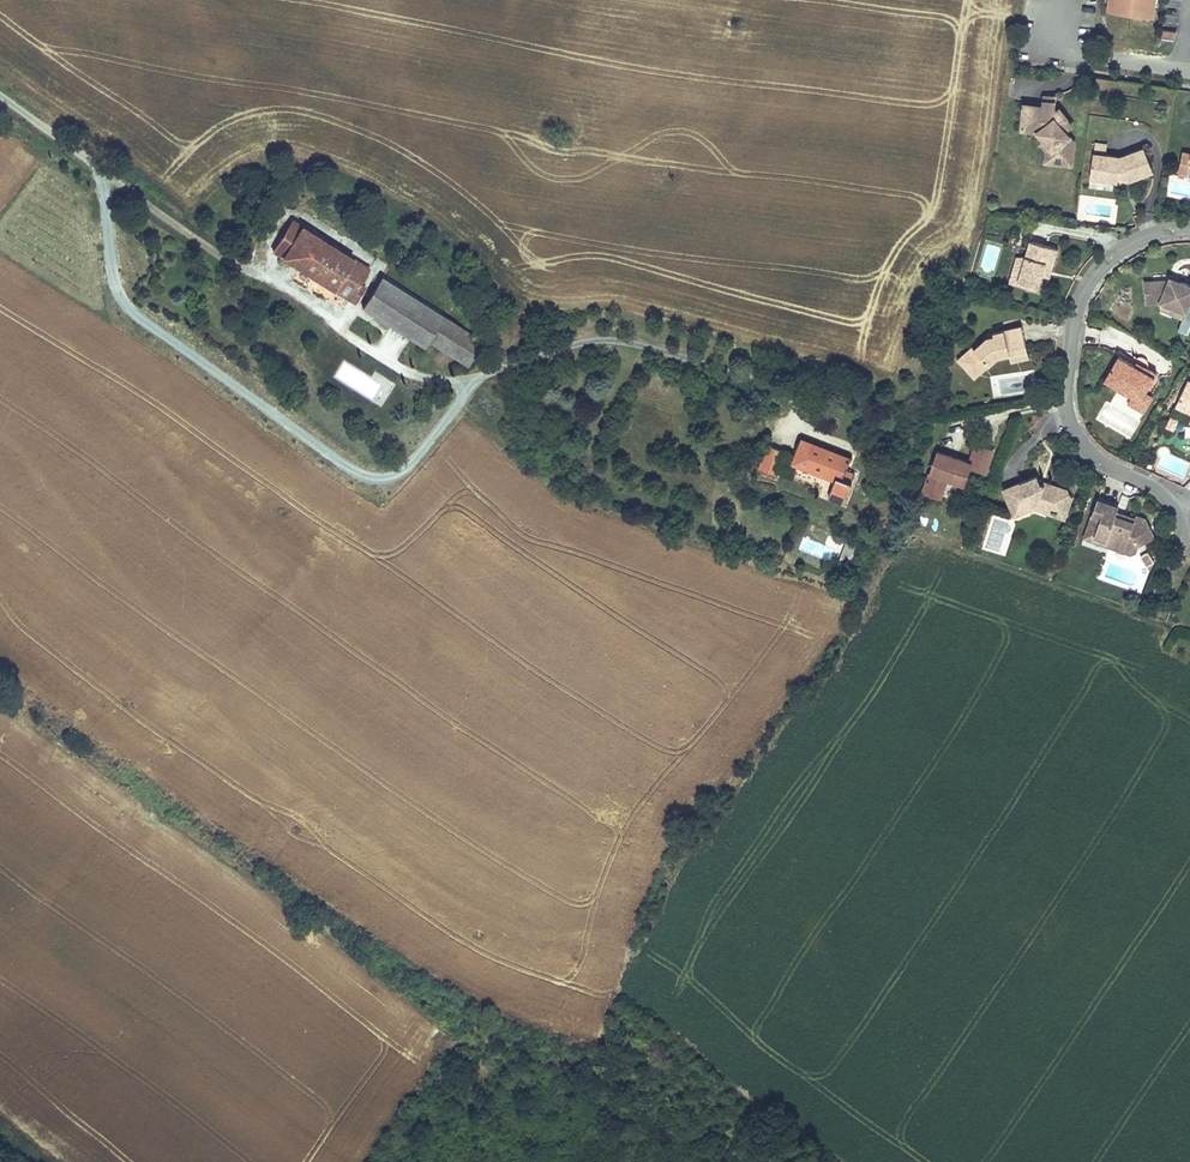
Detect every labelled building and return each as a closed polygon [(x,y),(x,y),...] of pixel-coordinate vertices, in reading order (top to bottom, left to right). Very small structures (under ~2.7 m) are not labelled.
[(1109,2),(1108,12),(1152,18),(1154,8),(1155,0),(1109,0),(1109,2)] [(1176,32),(1162,30),(1161,38),(1175,39),(1176,32)] [(1072,165),(1076,142),(1065,132),(1072,124),(1059,112),(1056,114),(1054,112),(1055,106),(1045,104),(1044,109),(1025,107),(1022,132),(1031,133),(1032,127),(1038,133),(1047,142),(1054,149),(1052,163),(1072,165)] [(1047,142),(1043,145),(1048,151),(1047,162),(1052,163),(1054,149),(1047,142)] [(1142,148),(1118,158),(1091,154),(1088,179),(1115,183),(1115,181),(1116,177),(1126,178),(1127,181),(1151,172),(1142,148)] [(1180,152),(1176,172),(1186,174),(1186,171),(1189,154),(1180,152)] [(302,225),(281,258),(350,302),(371,269),(302,225)] [(1019,270),(1016,279),(1026,282),(1024,287),(1034,290),(1036,286),(1040,274),(1042,267),(1049,270),(1056,247),(1034,240),(1029,255),(1015,255),(1011,267),(1019,270)] [(1011,267),(1007,281),(1024,287),(1026,282),(1016,279),(1019,270),(1011,267)] [(1042,267),(1040,274),(1047,276),(1049,270),(1042,267)] [(382,276),(363,309),(425,348),(429,342),(445,317),(382,276)] [(1169,280),(1166,286),(1143,288),(1145,304),(1160,302),(1186,312),(1189,302),(1189,286),(1180,282),(1179,284),(1169,280)] [(1186,312),(1160,302),(1161,310),(1183,319),(1186,312)] [(484,342),(445,317),(429,342),(468,367),(484,342)] [(955,361),(966,372),(973,366),(980,373),(996,357),(1007,355),(1025,350),(1020,325),(991,332),(992,335),(993,338),(988,339),(985,336),(972,349),(970,347),(955,361)] [(1025,350),(1007,355),(1009,362),(1027,357),(1025,350)] [(1136,366),(1120,357),(1105,382),(1116,388),(1118,392),(1125,397),(1129,395),(1133,397),(1141,402),(1146,393),(1157,375),(1147,368),(1145,371),(1136,366)] [(1147,368),(1138,363),(1136,366),(1145,371),(1147,368)] [(973,366),(966,372),(973,380),(980,373),(973,366)] [(1175,407),(1189,414),(1189,380),(1188,379),(1175,407)] [(1153,398),(1146,393),(1141,402),(1133,397),(1128,405),(1144,414),(1153,398)] [(1175,407),(1170,416),(1166,426),(1173,429),(1178,420),(1185,424),(1189,414),(1175,407)] [(850,458),(802,439),(792,464),(841,484),(850,458)] [(993,449),(975,443),(970,460),(937,450),(922,492),(940,499),(947,479),(965,485),(970,468),(985,473),(993,449)] [(778,475),(785,449),(767,444),(760,470),(778,475)] [(1038,476),(1005,493),(1016,513),(1038,502),(1050,506),(1052,511),(1051,513),(1057,515),(1058,514),(1065,517),(1071,502),(1067,491),(1052,485),(1049,486),(1042,483),(1038,476)] [(1098,499),(1092,516),(1101,519),(1095,536),(1106,540),(1110,547),(1130,554),(1137,551),(1140,545),(1154,538),(1146,519),(1136,515),(1136,518),(1122,514),(1121,517),(1115,515),(1119,506),(1098,499)] [(1016,513),(1019,519),(1038,510),(1064,520),(1065,517),(1058,514),(1057,515),(1051,513),(1052,511),(1050,506),(1038,502),(1016,513)] [(1101,519),(1092,516),(1084,538),(1110,547),(1106,540),(1095,536),(1101,519)] [(847,543),(842,556),(851,559),(856,546),(847,543)] [(1146,567),(1155,562),(1147,549),(1139,554),(1146,567)]
